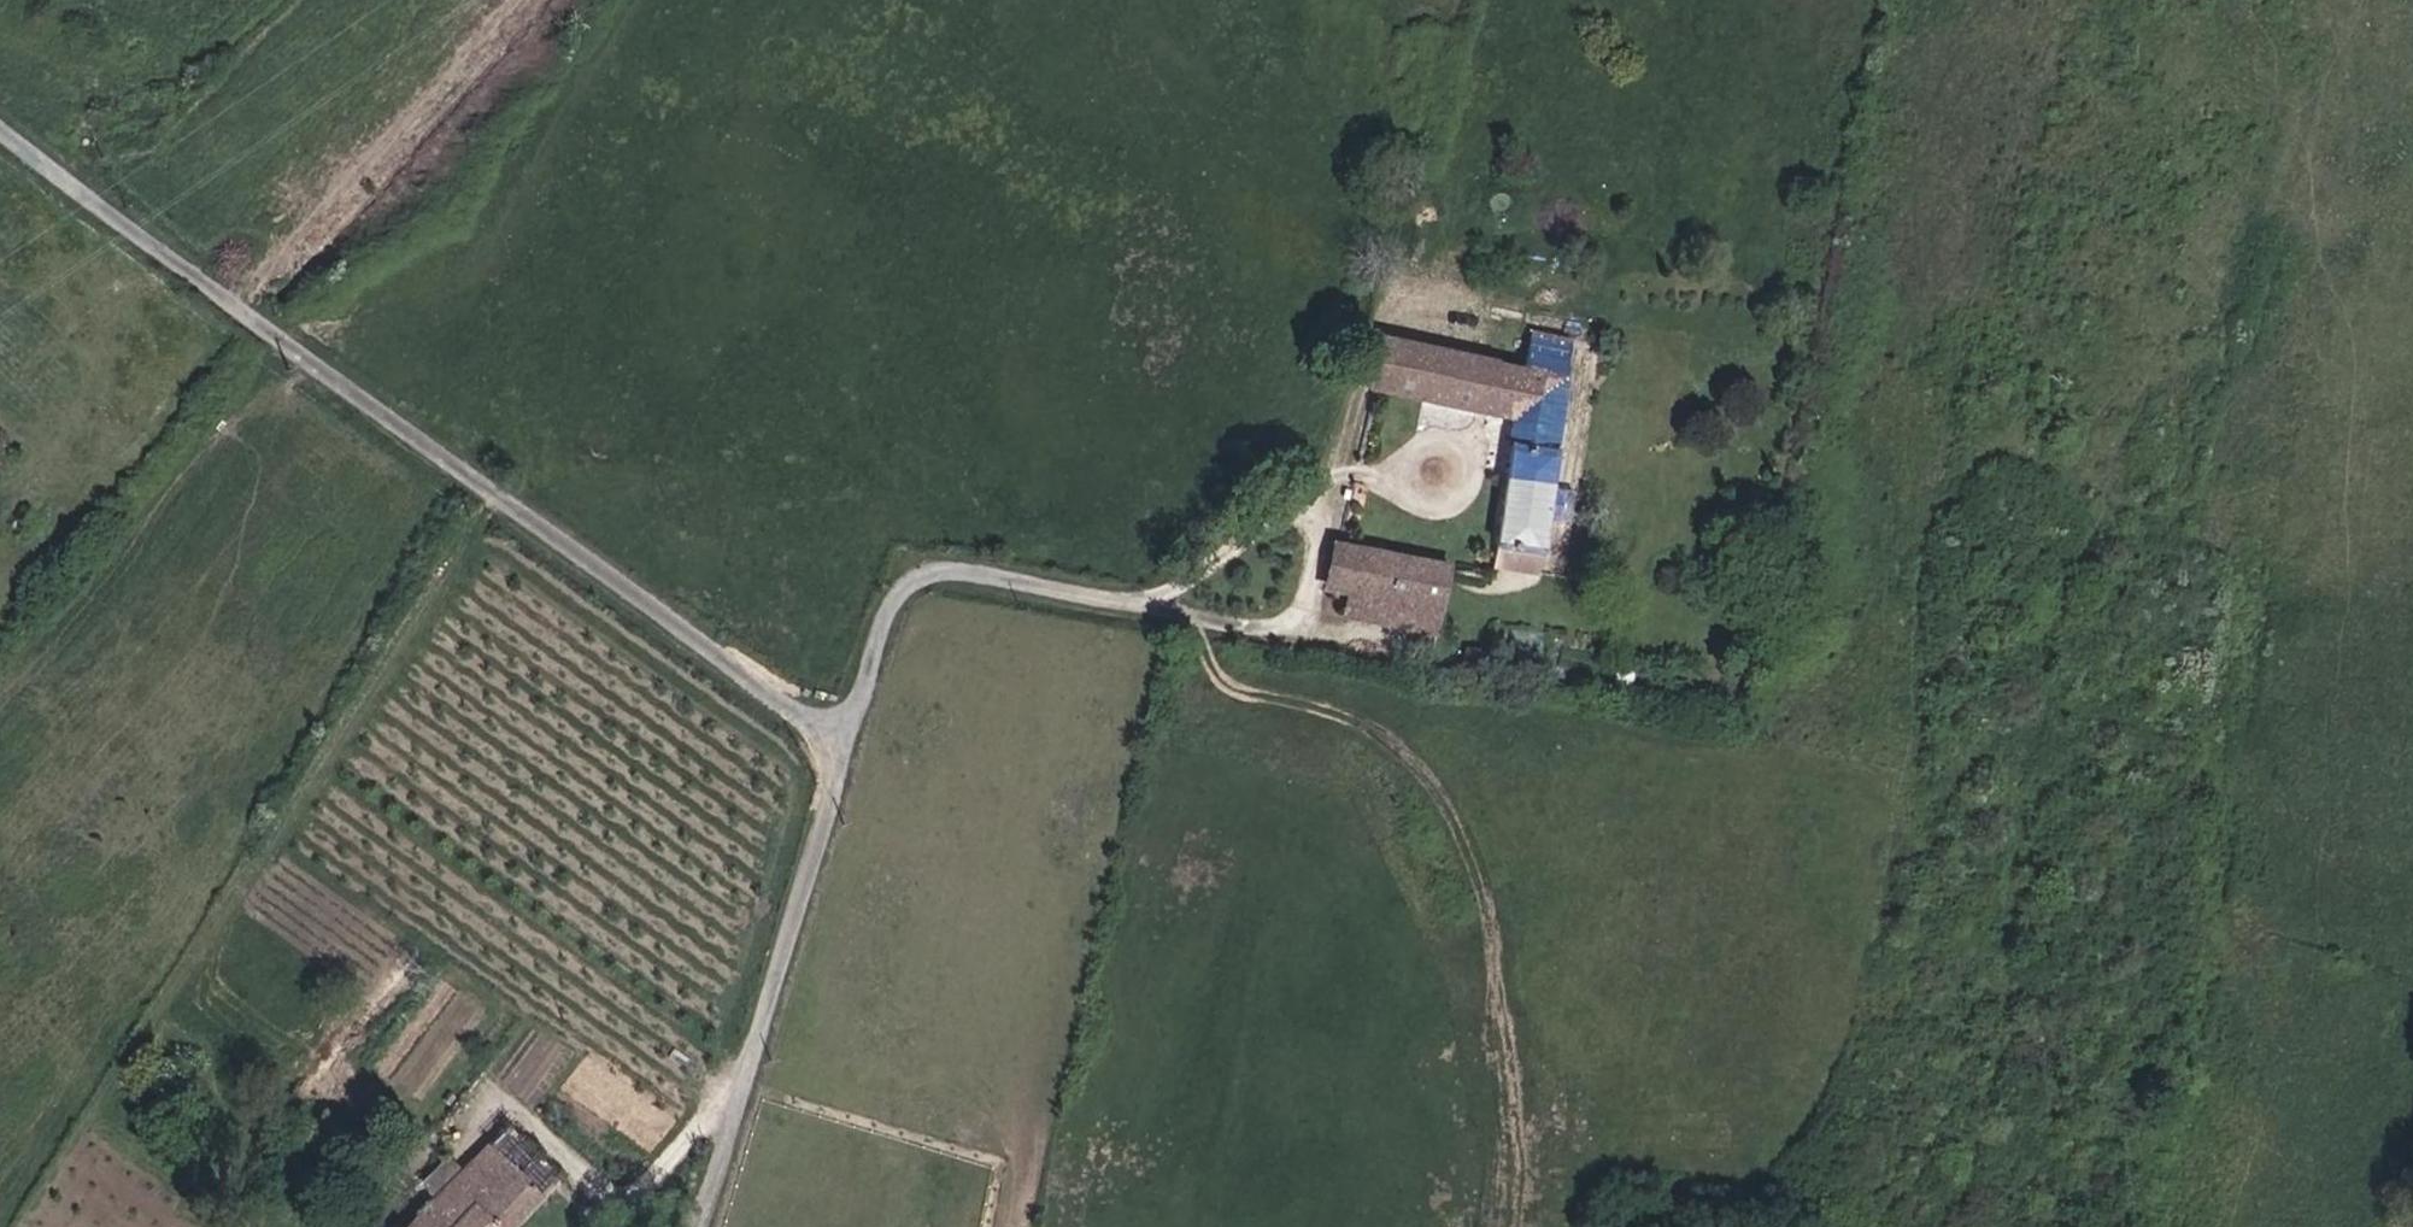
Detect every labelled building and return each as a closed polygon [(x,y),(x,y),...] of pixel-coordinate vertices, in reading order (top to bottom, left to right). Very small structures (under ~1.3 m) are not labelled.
[(1520,419),(1495,565),(1540,574),(1584,325),(1538,315),(1534,334),(1528,369),(1477,359),(1390,341),(1377,387),(1520,419)] [(1528,369),(1534,334),(1483,323),(1477,359),(1528,369)] [(1331,590),(1352,594),(1442,613),(1450,569),(1338,546),(1331,590)] [(1347,619),(1438,639),(1442,613),(1352,594),(1347,619)] [(509,1125),(415,1226),(508,1226),(559,1173),(509,1125)]
